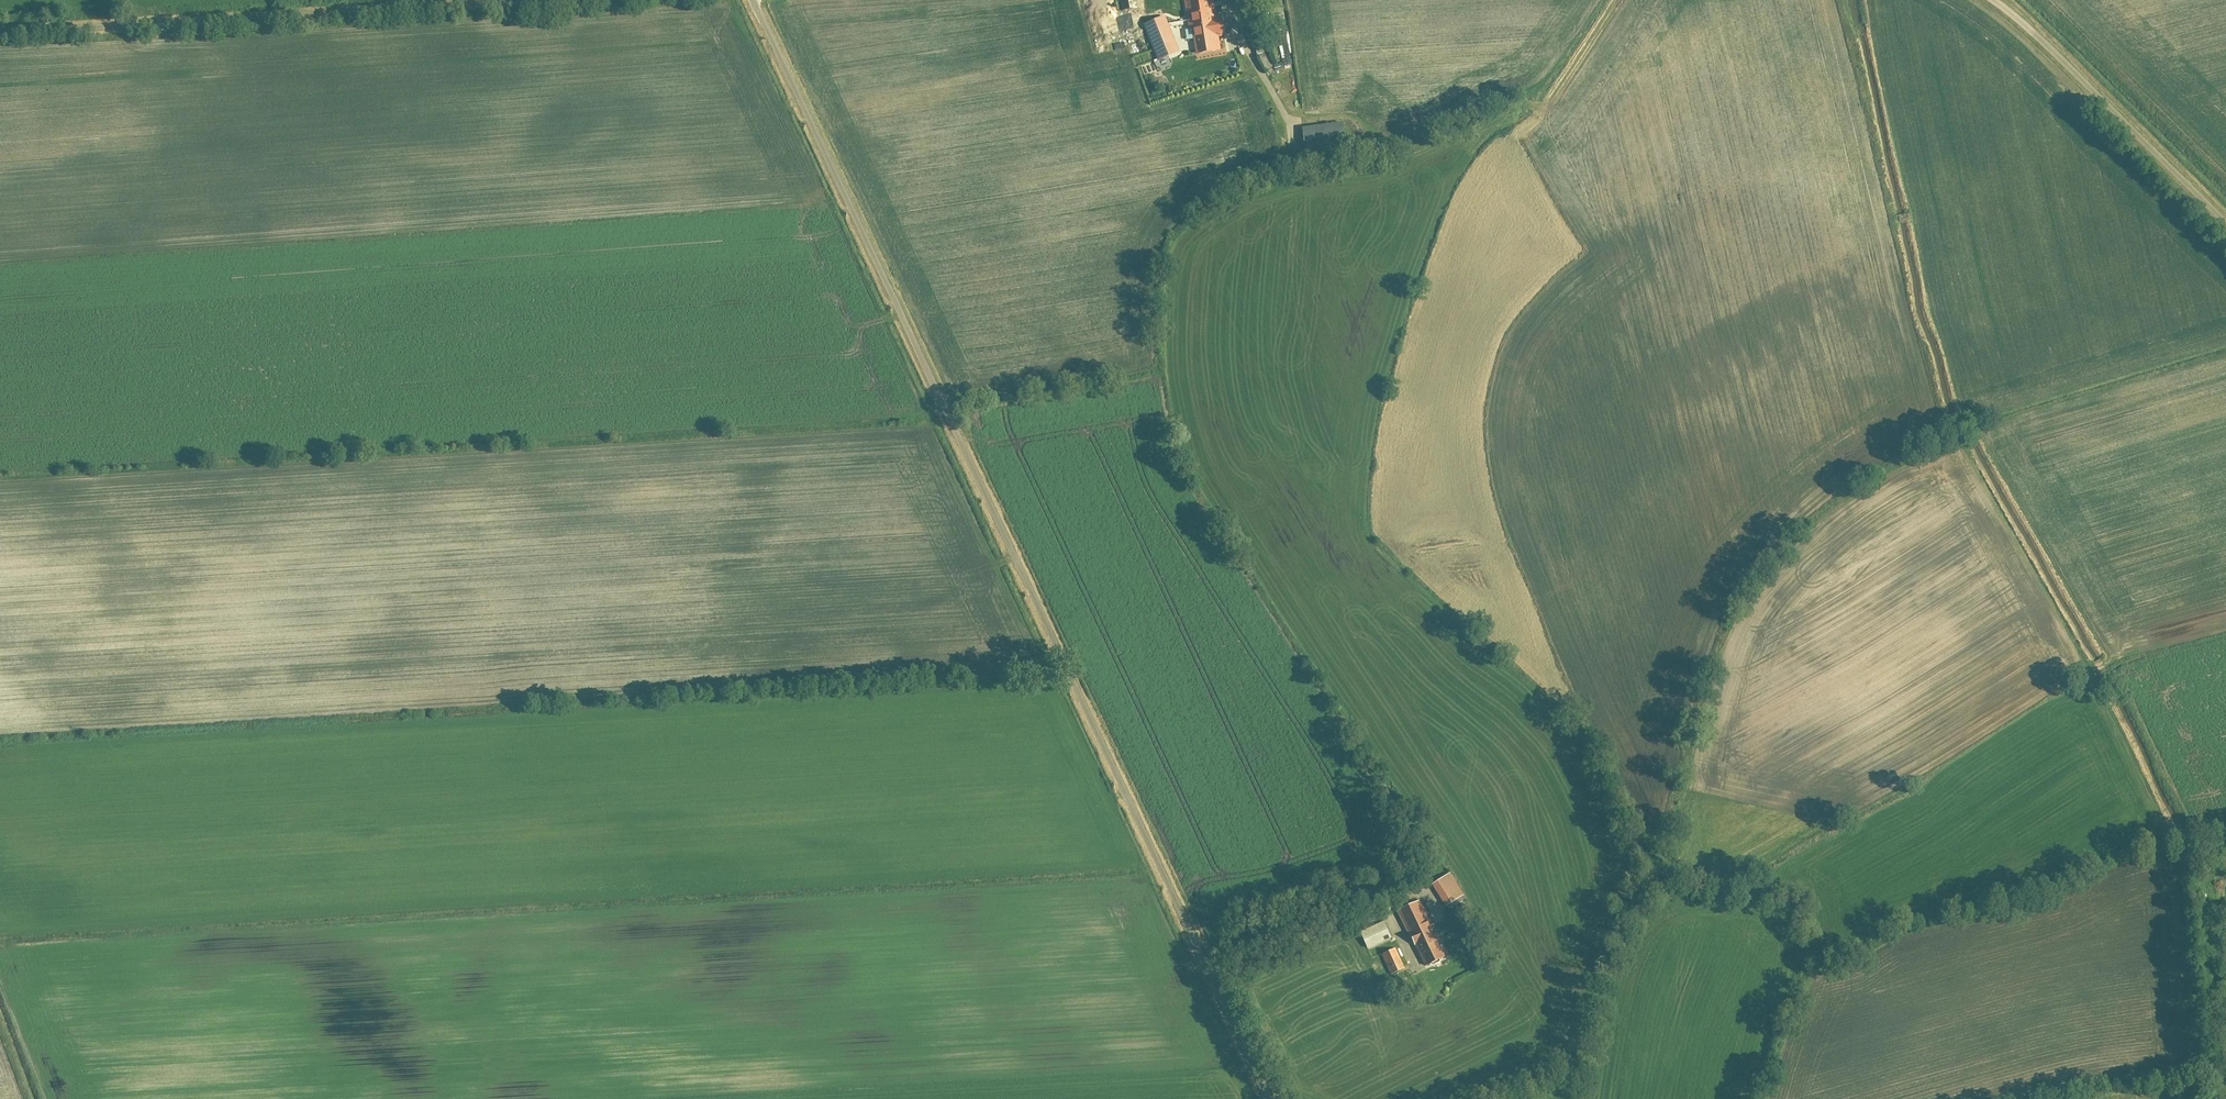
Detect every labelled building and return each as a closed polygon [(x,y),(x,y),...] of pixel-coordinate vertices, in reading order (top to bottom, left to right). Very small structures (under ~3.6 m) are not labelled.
[(1115,14),(1138,12),(1137,0),(1114,0),(1115,14)] [(1138,12),(1171,9),(1170,0),(1137,0),(1138,12)] [(1213,21),(1210,0),(1190,0),(1184,1),(1192,53),(1217,50),(1215,40),(1224,38),(1221,19),(1213,21)] [(1163,19),(1143,28),(1157,63),(1177,54),(1163,19)] [(1270,53),(1261,58),(1269,71),(1278,66),(1270,53)] [(1338,124),(1300,129),(1304,157),(1342,152),(1338,124)] [(1447,874),(1431,884),(1445,907),(1462,897),(1447,874)] [(1420,902),(1396,913),(1422,969),(1446,958),(1420,902)] [(1360,931),(1366,950),(1391,942),(1384,923),(1360,931)] [(1395,951),(1380,959),(1389,977),(1404,970),(1395,951)]
